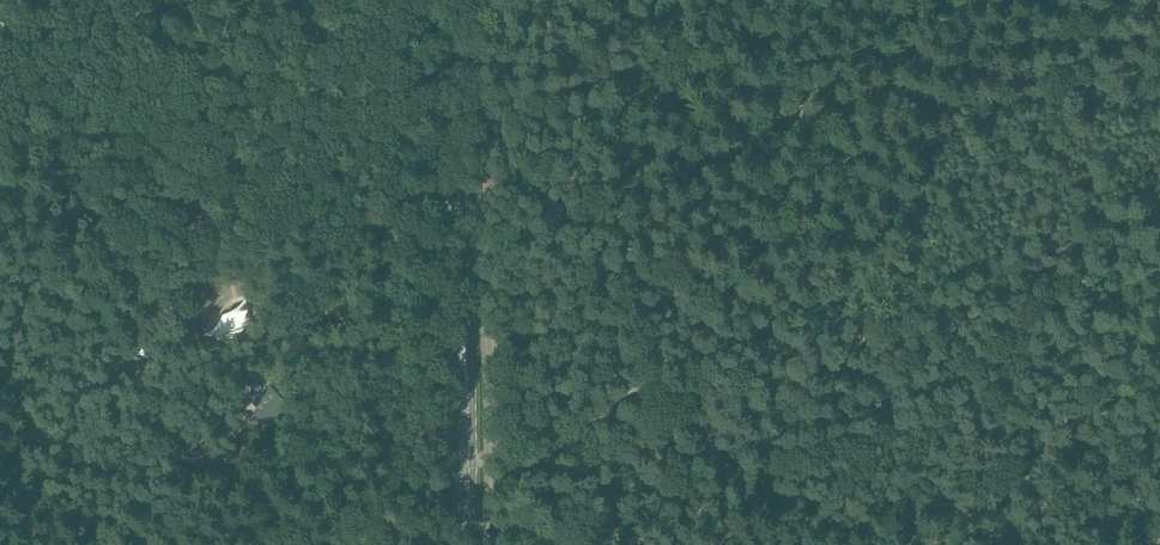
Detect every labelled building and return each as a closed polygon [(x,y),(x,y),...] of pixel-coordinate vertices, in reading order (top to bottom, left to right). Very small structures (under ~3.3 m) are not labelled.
[(276,188),(260,181),(257,188),(273,195),(276,188)] [(261,312),(260,304),(259,304),(250,305),(250,308),(251,312),(261,312)] [(336,328),(330,323),(322,336),(328,340),(336,328)] [(354,360),(346,349),(337,356),(346,367),(354,360)] [(146,393),(152,360),(131,357),(125,389),(146,393)] [(287,386),(282,390),(291,399),(296,395),(287,386)] [(287,405),(278,395),(271,388),(254,404),(259,409),(255,412),(267,424),(287,405)]
